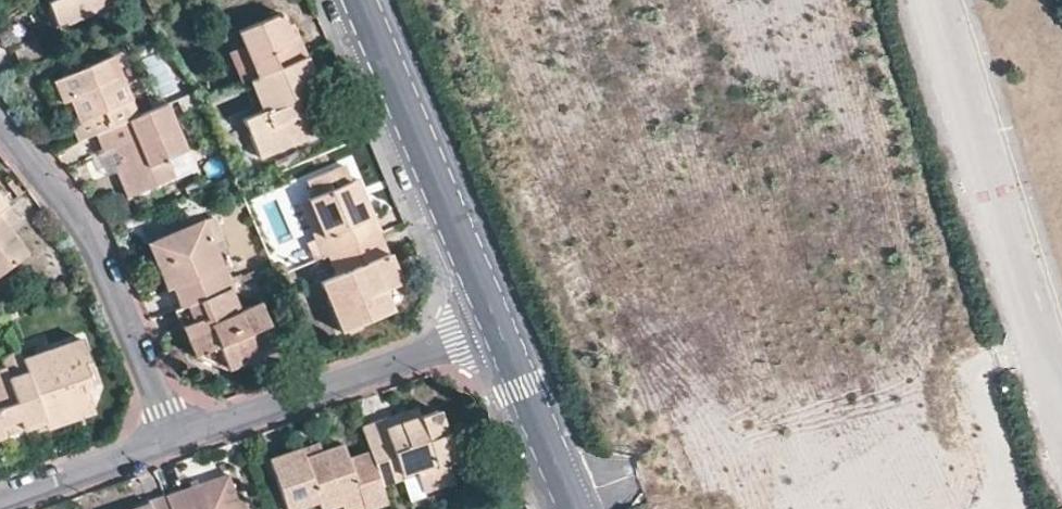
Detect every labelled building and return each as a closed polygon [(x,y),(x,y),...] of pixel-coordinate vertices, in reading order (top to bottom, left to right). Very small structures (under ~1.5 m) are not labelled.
[(48,1),(57,25),(95,11),(97,14),(115,7),(112,0),(51,0),(48,1)] [(306,57),(298,37),(291,39),(287,27),(279,12),(238,31),(245,44),(258,77),(306,57)] [(292,25),(287,27),(291,39),(298,37),(292,25)] [(229,51),(242,84),(249,81),(258,77),(245,44),(229,51)] [(69,124),(76,141),(95,133),(137,116),(121,76),(139,67),(133,49),(53,82),(61,101),(69,98),(77,121),(69,124)] [(159,55),(147,60),(160,98),(172,94),(159,55)] [(320,93),(306,57),(258,77),(249,81),(260,110),(243,119),(259,159),(320,133),(311,111),(301,115),(296,101),(305,99),(320,93)] [(311,111),(305,99),(296,101),(301,115),(311,111)] [(166,104),(137,116),(95,133),(102,150),(112,146),(122,169),(117,172),(127,198),(173,178),(166,159),(184,151),(166,104)] [(341,254),(381,236),(366,200),(359,202),(352,183),(344,166),(306,183),(309,192),(306,194),(309,201),(325,241),(333,237),(341,254)] [(7,183),(11,188),(12,188),(17,196),(23,191),(14,179),(7,183)] [(358,180),(352,183),(359,202),(366,200),(358,180)] [(5,205),(17,196),(12,188),(11,188),(0,195),(0,199),(5,205)] [(324,260),(330,258),(341,254),(333,237),(325,241),(309,201),(302,204),(324,260)] [(7,230),(17,222),(5,205),(0,209),(0,234),(7,230)] [(224,239),(214,218),(203,222),(212,244),(224,239)] [(180,309),(230,289),(212,244),(203,222),(157,241),(166,265),(164,266),(172,288),(180,309)] [(19,261),(26,257),(7,230),(0,234),(19,261)] [(19,261),(0,234),(0,275),(19,261)] [(392,256),(384,235),(381,236),(341,254),(330,258),(338,278),(323,284),(344,335),(394,314),(374,263),(392,256)] [(166,265),(157,241),(148,245),(165,290),(172,288),(164,266),(166,265)] [(404,285),(392,256),(374,263),(394,314),(404,285)] [(261,305),(239,312),(230,289),(180,309),(177,310),(193,356),(227,370),(277,349),(261,305)] [(80,340),(21,361),(42,423),(89,407),(82,383),(88,381),(81,362),(87,360),(80,340)] [(17,351),(0,358),(0,428),(17,422),(21,432),(24,436),(44,430),(43,428),(42,423),(21,361),(17,351)] [(419,406),(397,414),(400,422),(421,414),(419,406)] [(89,407),(42,423),(43,428),(91,413),(89,407)] [(361,427),(368,450),(381,487),(404,479),(400,465),(413,461),(416,474),(423,492),(454,481),(450,466),(458,463),(448,433),(446,433),(438,409),(421,414),(400,422),(397,414),(361,427)] [(3,438),(21,432),(17,422),(0,428),(0,430),(3,438)] [(317,440),(300,446),(303,457),(321,450),(317,440)] [(386,504),(381,487),(368,450),(346,456),(342,443),(321,450),(303,457),(300,446),(268,457),(285,508),(296,508),(317,503),(319,508),(329,508),(340,505),(341,508),(355,508),(361,506),(362,508),(369,508),(386,504)] [(404,479),(416,474),(413,461),(400,465),(404,479)] [(166,495),(171,508),(238,508),(228,476),(166,495)] [(147,501),(148,505),(135,508),(171,508),(166,495),(147,501)]
